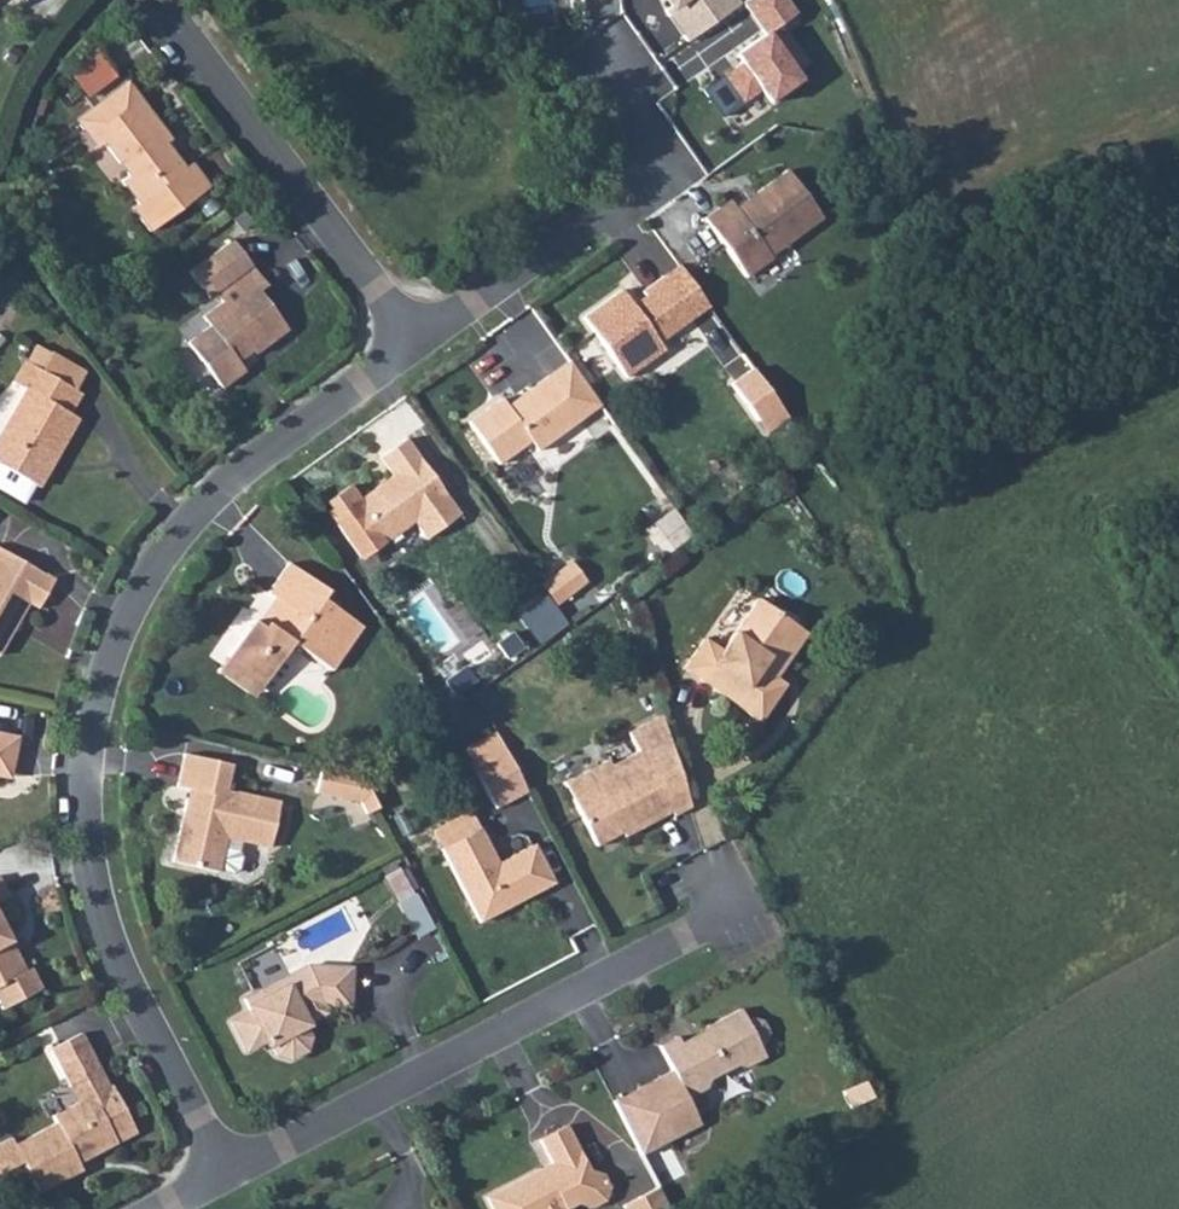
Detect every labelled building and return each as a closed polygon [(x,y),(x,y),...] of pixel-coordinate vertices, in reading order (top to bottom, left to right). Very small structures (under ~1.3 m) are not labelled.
[(685,40),(738,2),(736,0),(671,0),(673,2),(663,9),(685,40)] [(740,0),(763,33),(734,53),(741,62),(723,75),(742,101),(759,88),(768,100),(799,77),(792,67),(804,58),(778,23),(795,11),(787,0),(741,0),(740,0)] [(67,70),(91,97),(119,72),(95,45),(67,70)] [(123,77),(109,88),(129,114),(143,103),(123,77)] [(129,114),(109,88),(108,87),(71,116),(80,127),(104,108),(115,124),(108,130),(136,167),(130,172),(146,195),(128,208),(147,232),(206,185),(188,161),(182,166),(161,138),(166,134),(143,103),(129,114)] [(104,108),(80,127),(92,143),(108,130),(115,124),(104,108)] [(820,213),(784,164),(733,202),(728,195),(701,215),(743,271),(769,254),(767,251),(820,213)] [(675,258),(660,269),(690,309),(705,298),(675,258)] [(244,342),(249,349),(252,353),(283,327),(255,287),(261,282),(246,264),(213,292),(219,301),(199,316),(206,325),(186,342),(218,386),(242,368),(235,359),(230,354),(244,342)] [(633,302),(629,297),(619,283),(582,311),(626,369),(661,343),(656,334),(690,309),(660,269),(639,283),(642,288),(646,293),(633,302)] [(642,288),(629,297),(633,302),(646,293),(642,288)] [(235,359),(249,349),(244,342),(230,354),(235,359)] [(38,368),(73,387),(82,372),(46,353),(38,368)] [(546,369),(565,394),(556,401),(569,420),(597,399),(565,354),(546,369)] [(73,387),(38,368),(24,359),(10,383),(22,390),(0,430),(0,486),(20,497),(28,482),(34,486),(45,467),(40,465),(49,450),(53,452),(73,417),(65,412),(78,390),(73,387)] [(748,362),(726,377),(751,411),(772,395),(748,362)] [(556,401),(565,394),(546,369),(502,400),(497,394),(466,417),(496,458),(528,435),(535,445),(569,420),(556,401)] [(401,433),(377,451),(391,468),(356,496),(345,481),(323,496),(329,504),(324,507),(357,553),(379,536),(383,534),(386,536),(400,526),(402,520),(410,514),(423,531),(455,508),(401,433)] [(45,467),(53,452),(49,450),(40,465),(45,467)] [(663,553),(692,534),(675,507),(646,527),(663,553)] [(0,548),(0,650),(28,602),(37,606),(53,577),(0,548)] [(290,635),(300,642),(331,663),(361,619),(320,592),(325,584),(287,559),(266,589),(272,594),(256,618),(252,616),(228,650),(263,674),(277,653),(290,635)] [(773,649),(791,621),(753,594),(718,645),(700,633),(680,663),(754,714),(781,677),(771,670),(756,662),(767,645),(773,649)] [(800,628),(791,621),(773,649),(767,645),(756,662),(771,670),(800,628)] [(287,660),(300,642),(290,635),(277,653),(287,660)] [(263,674),(228,650),(218,664),(253,689),(263,674)] [(669,815),(688,803),(658,709),(623,729),(634,747),(606,762),(603,756),(559,780),(593,842),(628,823),(663,805),(665,810),(669,815)] [(7,772),(12,740),(0,737),(0,771),(7,772)] [(225,761),(178,751),(171,784),(183,787),(167,858),(212,868),(213,866),(227,869),(230,867),(234,852),(231,849),(233,838),(265,845),(275,799),(220,787),(225,761)] [(360,812),(376,803),(359,772),(316,762),(310,788),(352,797),(360,812)] [(630,828),(665,810),(663,805),(628,823),(630,828)] [(475,825),(436,846),(477,918),(550,879),(530,842),(494,860),(475,825)] [(10,891),(0,872),(0,897),(10,891)] [(19,952),(12,956),(4,941),(11,937),(0,915),(0,1001),(2,1005),(40,985),(30,965),(26,966),(19,952)] [(12,956),(19,952),(11,937),(4,941),(12,956)] [(299,997),(325,985),(351,986),(351,957),(308,958),(244,991),(250,1001),(232,1011),(246,1037),(264,1027),(268,1034),(271,1033),(276,1041),(287,1045),(304,1036),(309,1022),(305,1004),(299,997)] [(328,992),(325,985),(299,997),(305,1004),(328,992)] [(677,1030),(659,1041),(672,1066),(611,1099),(639,1152),(700,1120),(685,1092),(707,1081),(709,1073),(739,1056),(749,1059),(768,1049),(763,1038),(769,1035),(773,1025),(767,1014),(754,1008),(749,1012),(743,1001),(702,1023),(704,1029),(684,1041),(677,1030)] [(72,1100),(49,1113),(53,1120),(12,1142),(8,1135),(0,1140),(0,1171),(12,1164),(18,1175),(29,1176),(38,1192),(81,1168),(73,1154),(85,1147),(95,1151),(133,1130),(76,1029),(44,1046),(65,1083),(85,1072),(94,1088),(72,1100)] [(64,1084),(72,1100),(94,1088),(85,1072),(65,1083),(64,1084)] [(848,1104),(868,1092),(860,1076),(839,1088),(848,1104)] [(537,1132),(550,1157),(484,1192),(493,1208),(565,1208),(562,1204),(577,1196),(590,1201),(603,1194),(608,1179),(601,1167),(588,1164),(561,1118),(537,1132)] [(655,1182),(620,1202),(624,1208),(669,1208),(655,1182)]
